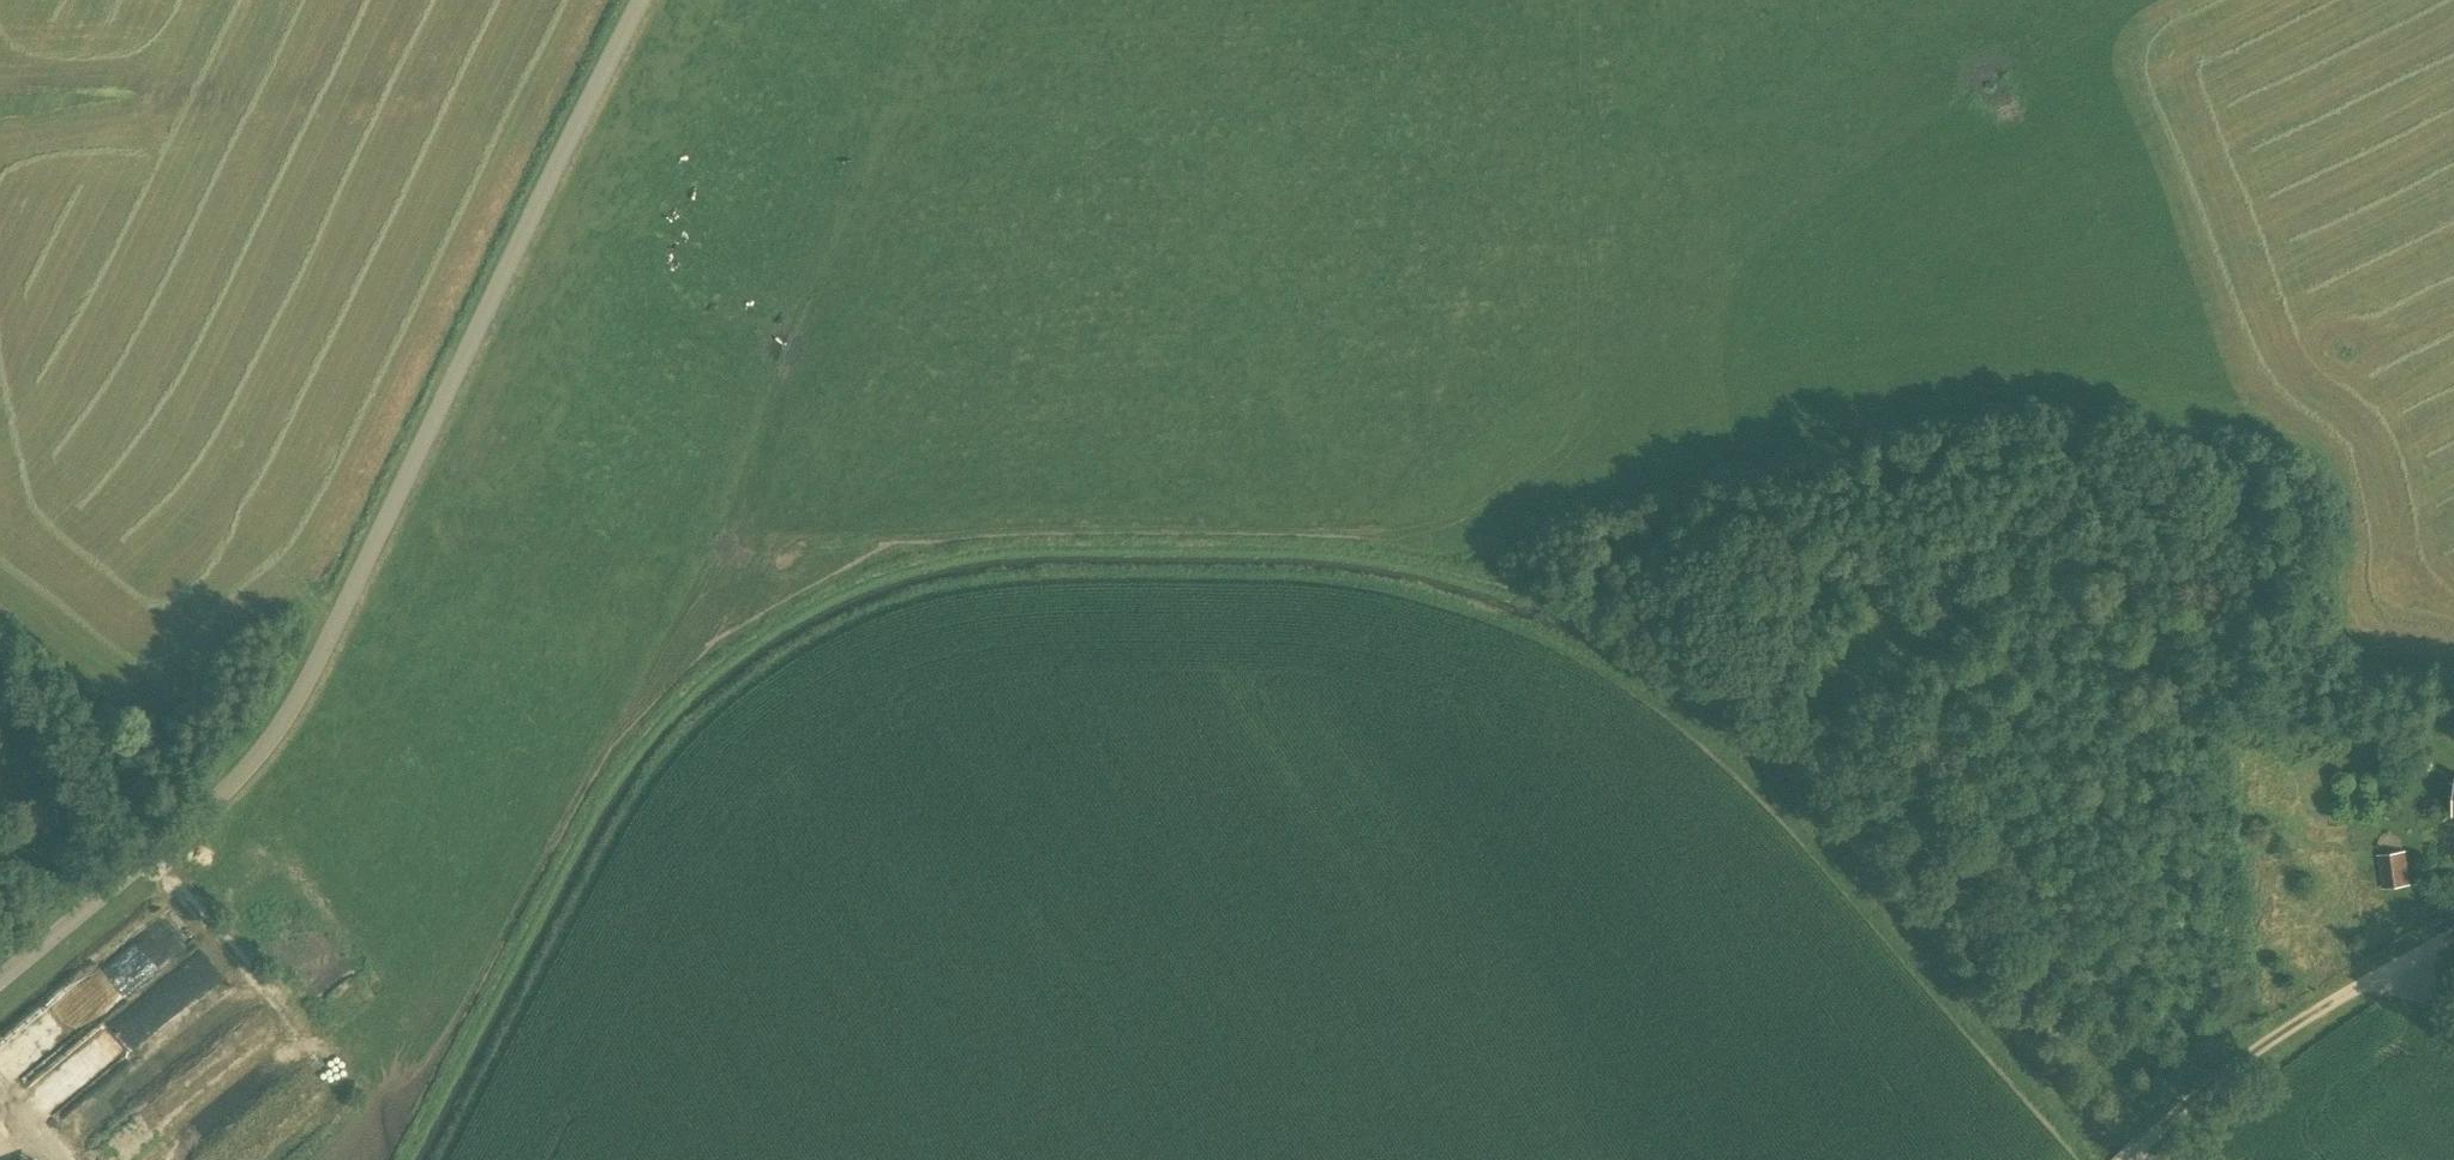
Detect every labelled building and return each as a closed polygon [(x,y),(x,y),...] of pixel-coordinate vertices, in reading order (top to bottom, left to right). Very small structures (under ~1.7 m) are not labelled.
[(2376,854),(2381,888),(2411,884),(2406,850),(2376,854)] [(6,1049),(30,1075),(54,1052),(30,1027),(6,1049)]
